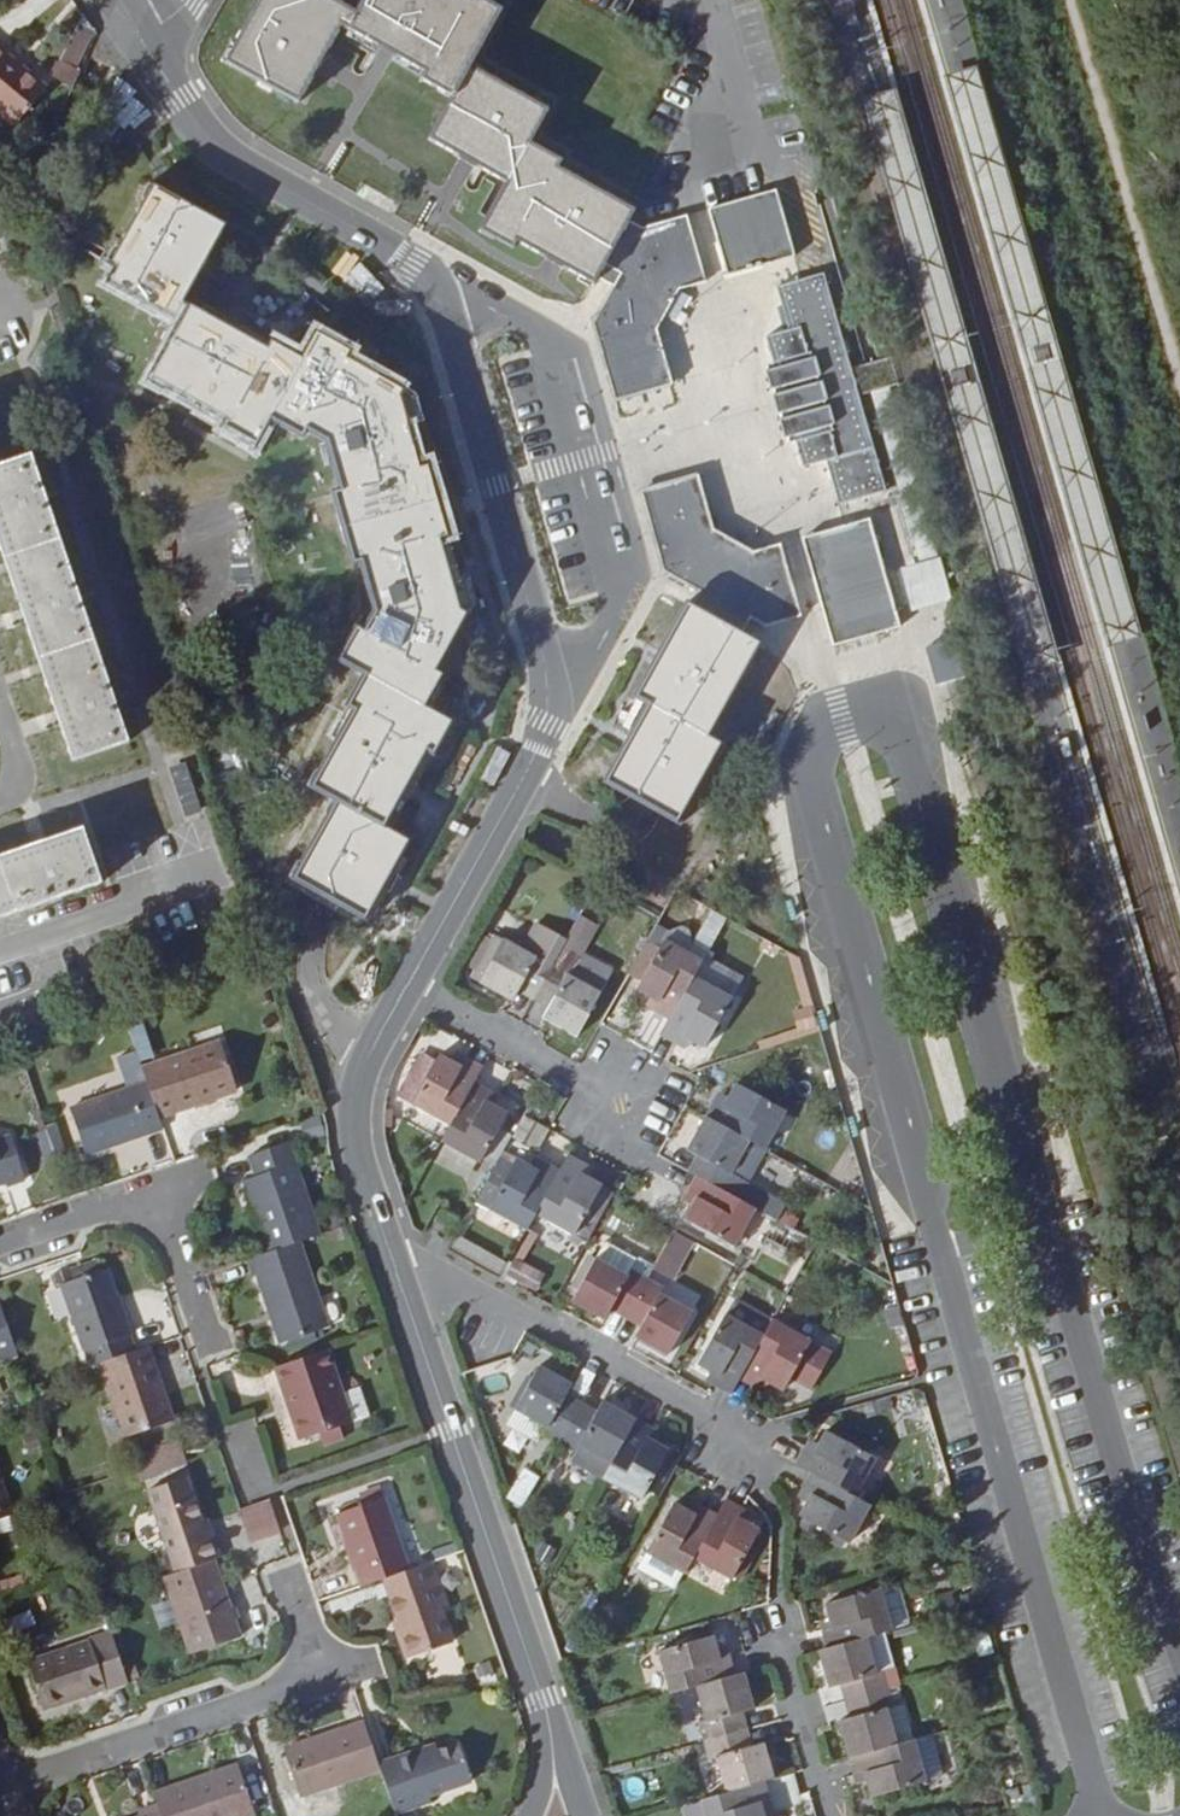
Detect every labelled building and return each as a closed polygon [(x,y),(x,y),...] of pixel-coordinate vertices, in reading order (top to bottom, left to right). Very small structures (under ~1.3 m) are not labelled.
[(596,284),(599,279),(631,222),(633,215),(556,171),(560,164),(529,146),(547,113),(469,70),(500,13),(477,0),(469,0),(467,4),(460,0),(369,0),(358,18),(325,0),(263,0),(229,63),(299,102),(342,26),(428,74),(425,81),(456,99),(432,141),(511,184),(484,231),(513,247),(518,240),(596,284)] [(54,79),(74,89),(97,37),(84,19),(54,79)] [(17,127),(46,91),(0,51),(0,114),(17,127)] [(941,84),(1106,657),(1138,648),(973,74),(941,84)] [(894,96),(859,106),(1023,681),(1058,671),(894,96)] [(224,228),(155,191),(114,264),(121,269),(113,285),(184,325),(154,380),(231,422),(227,429),(257,445),(270,419),(303,436),(307,429),(331,442),(345,493),(337,497),(356,564),(363,562),(378,615),(366,636),(358,632),(342,661),(355,669),(368,676),(350,707),(357,712),(314,789),(339,803),(383,829),(405,788),(426,750),(433,754),(449,725),(423,710),(427,703),(441,678),(433,674),(465,617),(459,614),(450,580),(439,540),(445,538),(426,471),(419,473),(397,397),(400,393),(344,362),(347,355),(319,339),(305,364),(272,346),(268,354),(230,333),(181,305),(204,264),(224,228)] [(728,277),(796,258),(778,192),(709,211),(728,277)] [(673,387),(656,331),(679,290),(707,283),(688,217),(643,230),(631,222),(599,279),(612,287),(592,325),(615,403),(673,387)] [(853,370),(825,276),(802,282),(789,285),(783,287),(777,289),(781,303),(789,332),(776,336),(766,339),(775,371),(766,373),(775,407),(786,441),(795,439),(803,469),(807,468),(813,466),(827,462),(837,460),(852,455),(875,449),(860,397),(863,396),(872,394),(878,392),(900,386),(893,359),(870,365),(865,366),(855,369),(853,370)] [(45,344),(28,367),(48,381),(64,359),(45,344)] [(887,492),(875,449),(852,455),(837,460),(827,462),(840,505),(887,492)] [(74,762),(129,743),(32,456),(0,467),(0,541),(74,762)] [(771,629),(801,619),(780,547),(755,554),(715,535),(698,474),(640,491),(662,574),(670,578),(700,594),(693,608),(745,637),(754,620),(771,629)] [(898,619),(871,520),(846,527),(804,540),(834,647),(901,629),(898,619)] [(907,595),(913,614),(932,609),(952,603),(946,584),(939,560),(929,563),(900,571),(907,595)] [(693,608),(689,607),(639,698),(651,705),(610,783),(678,821),(719,746),(706,738),(757,647),(759,645),(745,637),(693,608)] [(952,642),(927,648),(936,686),(961,680),(952,642)] [(1056,745),(1062,766),(1074,762),(1068,742),(1056,745)] [(383,829),(339,803),(297,880),(318,892),(365,917),(406,842),(383,829)] [(0,859),(0,919),(101,885),(84,830),(0,859)] [(602,993),(569,974),(597,925),(581,916),(556,960),(533,1001),(548,1010),(544,1018),(577,1037),(602,993)] [(519,993),(533,1001),(568,939),(539,923),(524,949),(506,939),(480,983),(513,1002),(519,993)] [(506,939),(498,935),(472,979),(480,983),(506,939)] [(662,948),(649,941),(629,977),(642,983),(662,948)] [(652,1009),(671,1019),(695,977),(704,960),(666,941),(638,991),(656,1001),(652,1009)] [(734,998),(695,977),(671,1019),(661,1038),(682,1049),(687,1040),(705,1050),(734,998)] [(221,1044),(144,1070),(148,1084),(160,1120),(237,1093),(221,1044)] [(452,1128),(476,1083),(485,1067),(466,1056),(461,1065),(441,1054),(412,1106),(452,1128)] [(495,1093),(476,1083),(452,1128),(442,1144),(479,1165),(508,1113),(489,1103),(495,1093)] [(160,1120),(148,1084),(72,1110),(87,1155),(164,1130),(160,1120)] [(717,1098),(705,1118),(750,1143),(766,1151),(787,1112),(736,1084),(725,1102),(717,1098)] [(750,1143),(705,1118),(687,1151),(697,1157),(688,1172),(696,1177),(730,1195),(757,1210),(781,1223),(790,1207),(748,1184),(732,1176),(750,1143)] [(7,1185),(8,1187),(26,1180),(12,1137),(0,1141),(0,1187),(7,1185)] [(766,1151),(750,1143),(732,1176),(748,1184),(766,1151)] [(246,1186),(271,1257),(301,1247),(322,1239),(290,1147),(251,1160),(258,1182),(246,1186)] [(570,1155),(561,1171),(536,1216),(583,1242),(605,1201),(605,1192),(608,1188),(583,1173),(588,1165),(570,1155)] [(536,1216),(561,1171),(543,1161),(538,1170),(517,1158),(488,1210),(527,1232),(536,1216)] [(730,1195),(696,1177),(686,1195),(694,1200),(684,1221),(736,1249),(757,1210),(730,1195)] [(605,1201),(583,1242),(587,1244),(616,1192),(608,1188),(605,1192),(605,1201)] [(464,1223),(442,1211),(437,1222),(458,1235),(464,1223)] [(672,1229),(662,1250),(684,1261),(695,1239),(672,1229)] [(455,1235),(449,1248),(501,1273),(507,1259),(455,1235)] [(638,1261),(605,1243),(596,1259),(629,1277),(633,1270),(638,1261)] [(271,1257),(254,1263),(283,1349),(331,1333),(301,1247),(271,1257)] [(534,1291),(543,1272),(512,1257),(503,1276),(534,1291)] [(611,1312),(627,1321),(649,1279),(633,1270),(629,1277),(596,1259),(572,1303),(605,1322),(611,1312)] [(72,1277),(75,1286),(98,1278),(95,1269),(72,1277)] [(75,1286),(64,1289),(87,1356),(89,1355),(94,1370),(137,1357),(131,1341),(132,1341),(109,1274),(98,1278),(75,1286)] [(664,1287),(649,1279),(627,1321),(640,1329),(635,1338),(669,1356),(693,1312),(660,1294),(664,1287)] [(0,1301),(0,1360),(18,1354),(0,1301)] [(738,1302),(730,1316),(766,1336),(774,1323),(738,1302)] [(732,1397),(736,1391),(741,1381),(766,1336),(730,1316),(727,1314),(698,1366),(715,1376),(711,1384),(732,1397)] [(766,1336),(741,1381),(758,1391),(764,1381),(784,1392),(792,1378),(817,1392),(838,1355),(775,1320),(774,1323),(766,1336)] [(137,1357),(104,1368),(129,1442),(175,1426),(150,1352),(137,1357)] [(330,1356),(279,1373),(303,1446),(354,1429),(330,1356)] [(545,1436),(560,1444),(583,1403),(567,1395),(573,1384),(540,1366),(516,1411),(549,1429),(545,1436)] [(598,1412),(583,1403),(560,1444),(575,1452),(578,1446),(612,1465),(629,1436),(638,1420),(604,1401),(598,1412)] [(804,1447),(795,1465),(811,1473),(856,1498),(877,1459),(826,1431),(814,1451),(804,1447)] [(629,1436),(612,1465),(603,1480),(642,1502),(649,1489),(661,1496),(679,1465),(666,1458),(670,1450),(648,1437),(644,1445),(629,1436)] [(161,1456),(164,1465),(187,1457),(184,1448),(161,1456)] [(144,1461),(148,1470),(164,1465),(161,1456),(144,1461)] [(190,1466),(187,1457),(164,1465),(167,1474),(190,1466)] [(167,1474),(164,1465),(148,1470),(150,1479),(167,1474)] [(871,1506),(856,1498),(811,1473),(802,1491),(811,1495),(800,1517),(849,1545),(871,1506)] [(15,1522),(0,1477),(0,1527),(15,1522)] [(181,1578),(218,1565),(224,1563),(211,1525),(206,1527),(190,1480),(153,1493),(181,1578)] [(728,1500),(719,1515),(694,1560),(732,1582),(760,1530),(739,1518),(744,1508),(728,1500)] [(387,1584),(412,1574),(388,1501),(342,1517),(366,1590),(387,1584)] [(273,1504),(245,1513),(255,1543),(284,1534),(273,1504)] [(682,1574),(685,1576),(694,1560),(719,1515),(701,1505),(695,1514),(675,1504),(647,1555),(682,1574)] [(682,1574),(647,1555),(638,1571),(673,1591),(682,1574)] [(181,1578),(170,1582),(196,1659),(244,1642),(218,1565),(181,1578)] [(412,1574),(387,1584),(404,1637),(401,1638),(410,1663),(454,1647),(442,1613),(447,1611),(432,1568),(412,1574)] [(820,1625),(827,1650),(868,1639),(894,1631),(882,1589),(824,1605),(830,1623),(820,1625)] [(696,1687),(737,1676),(730,1653),(721,1655),(716,1636),(657,1652),(670,1695),(696,1687)] [(819,1652),(829,1689),(840,1685),(845,1701),(890,1689),(886,1673),(879,1675),(868,1639),(827,1650),(819,1652)] [(132,1687),(116,1640),(21,1671),(37,1718),(132,1687)] [(737,1676),(696,1687),(706,1724),(700,1726),(704,1742),(749,1730),(744,1714),(756,1710),(745,1674),(737,1676)] [(890,1689),(845,1701),(850,1719),(839,1722),(849,1760),(899,1746),(888,1709),(895,1707),(890,1689)] [(383,1768),(368,1726),(289,1754),(304,1801),(384,1773),(383,1768)] [(749,1730),(704,1742),(709,1760),(716,1758),(726,1793),(767,1782),(775,1780),(765,1743),(754,1747),(749,1730)] [(899,1746),(849,1760),(856,1781),(865,1778),(871,1797),(928,1782),(916,1741),(899,1746)] [(383,1768),(384,1773),(399,1815),(404,1815),(433,1806),(432,1800),(477,1784),(464,1748),(443,1755),(441,1748),(383,1768)] [(163,1815),(260,1815),(245,1775),(210,1787),(208,1783),(158,1800),(162,1810),(163,1815)] [(701,1801),(705,1815),(766,1815),(763,1805),(772,1802),(767,1782),(726,1793),(701,1801)]
